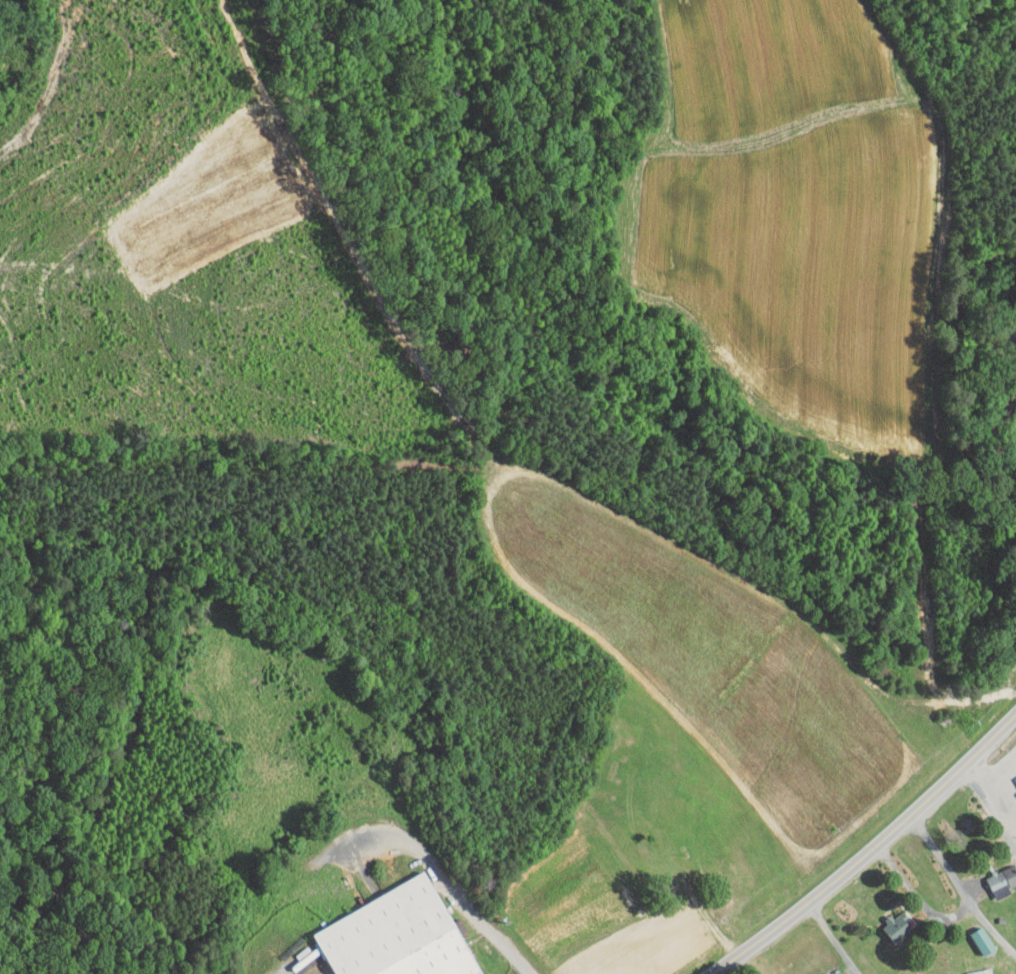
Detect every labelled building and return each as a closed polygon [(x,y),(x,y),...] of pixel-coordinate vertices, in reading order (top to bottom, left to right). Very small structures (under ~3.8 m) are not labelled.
[(1012,856),(976,869),(984,893),(1003,886),(1000,879),(1015,874),(1015,867),(1012,856)] [(421,864),(306,921),(332,973),(475,973),(421,864)] [(869,920),(885,940),(908,922),(892,902),(869,920)] [(987,940),(972,919),(959,929),(973,950),(987,940)] [(958,973),(966,973),(974,972),(971,963),(956,966),(958,973)]
